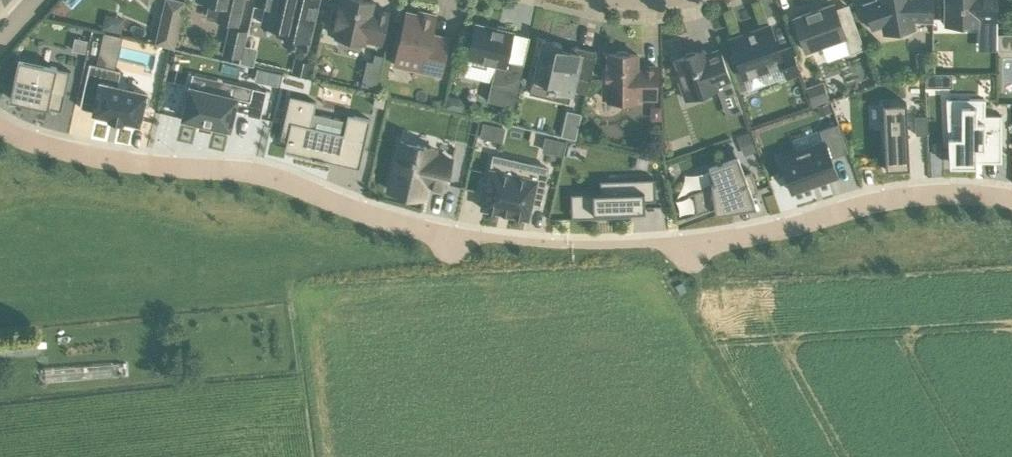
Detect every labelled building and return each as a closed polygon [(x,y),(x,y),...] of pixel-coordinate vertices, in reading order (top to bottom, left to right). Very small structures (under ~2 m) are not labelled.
[(155,42),(175,47),(186,0),(165,0),(155,42)] [(197,1),(209,4),(221,6),(217,20),(237,25),(242,1),(243,0),(197,0),(197,1)] [(262,23),(279,26),(278,33),(310,40),(319,0),(268,0),(262,23)] [(333,31),(337,32),(336,36),(337,36),(338,41),(348,44),(352,39),(364,42),(365,38),(383,43),(390,11),(372,7),(374,0),(344,0),(344,1),(340,0),(333,31)] [(863,4),(870,23),(872,30),(882,26),(883,33),(917,28),(915,21),(934,21),(934,13),(934,0),(874,0),(863,4)] [(945,23),(978,23),(978,21),(998,21),(998,0),(946,0),(945,23)] [(834,2),(794,17),(801,35),(807,52),(823,46),(846,38),(851,52),(865,47),(849,3),(836,8),(834,2)] [(407,10),(398,48),(414,52),(410,67),(441,74),(447,47),(430,42),(436,14),(418,10),(418,13),(407,10)] [(469,53),(467,59),(471,59),(470,63),(487,67),(488,62),(496,63),(491,84),(488,100),(514,106),(518,90),(524,63),(507,59),(514,31),(503,29),(476,23),(469,53)] [(770,25),(731,39),(737,58),(745,79),(783,65),(788,78),(801,73),(791,45),(779,49),(777,44),(770,25)] [(229,27),(223,53),(242,57),(248,31),(229,27)] [(72,49),(85,51),(88,39),(75,37),(72,49)] [(532,82),(530,92),(549,97),(551,87),(555,88),(556,87),(572,91),(575,76),(590,80),(597,50),(577,46),(576,46),(575,46),(574,46),(573,46),(572,47),(572,48),(571,49),(570,50),(563,49),(563,48),(563,47),(563,46),(562,45),(562,44),(561,43),(560,42),(559,42),(558,41),(546,38),(543,38),(540,49),(532,82)] [(99,46),(92,45),(91,52),(97,54),(99,46)] [(684,56),(675,59),(682,78),(682,79),(678,81),(685,101),(720,88),(719,87),(732,82),(727,67),(720,48),(699,56),(697,51),(695,52),(693,51),(686,53),(684,56)] [(604,87),(604,99),(606,99),(606,101),(639,102),(639,99),(657,99),(657,85),(657,65),(638,65),(638,53),(630,53),(627,51),(619,50),(616,53),(609,53),(609,68),(604,68),(604,87)] [(12,93),(11,98),(20,100),(20,101),(33,104),(33,103),(40,105),(48,107),(52,91),(66,94),(71,70),(57,67),(58,67),(41,63),(34,61),(34,62),(20,59),(19,63),(18,63),(11,93),(12,93)] [(295,59),(292,72),(310,76),(313,62),(295,59)] [(90,63),(80,107),(94,110),(94,112),(110,115),(110,118),(123,121),(124,118),(140,122),(147,92),(118,85),(121,70),(90,63)] [(270,70),(267,83),(278,86),(279,85),(281,73),(270,70)] [(823,81),(807,87),(814,107),(830,101),(823,81)] [(190,85),(183,117),(200,121),(213,124),(230,128),(235,109),(248,112),(247,114),(261,117),(267,90),(253,87),(250,99),(190,85)] [(291,95),(281,138),(287,140),(296,142),(293,153),(310,156),(315,157),(315,158),(325,161),(325,160),(326,159),(332,160),(333,156),(356,164),(355,167),(360,168),(371,119),(348,114),(347,119),(344,133),(311,126),(314,112),(317,101),(291,95)] [(448,95),(446,108),(464,111),(465,104),(462,98),(448,95)] [(376,96),(373,105),(384,107),(386,98),(376,96)] [(985,98),(947,98),(948,123),(953,123),(962,123),(962,136),(953,136),(950,136),(948,136),(950,165),(957,165),(977,165),(977,161),(977,157),(983,157),(983,158),(1000,158),(1000,161),(1002,161),(1002,114),(985,114),(985,98)] [(907,101),(883,102),(886,169),(910,167),(907,101)] [(651,105),(651,119),(663,119),(663,105),(651,105)] [(566,111),(563,135),(577,136),(579,113),(566,111)] [(927,115),(915,115),(916,134),(928,133),(927,115)] [(484,123),(482,135),(502,140),(505,128),(484,123)] [(824,142),(780,158),(793,191),(837,175),(831,157),(848,151),(838,123),(820,130),(824,142)] [(744,155),(757,150),(750,131),(737,135),(744,155)] [(546,138),(544,150),(560,153),(563,141),(546,138)] [(400,140),(389,189),(424,197),(427,184),(445,188),(452,159),(434,155),(436,148),(400,140)] [(647,169),(650,158),(638,155),(635,166),(647,169)] [(712,185),(694,191),(694,193),(697,211),(697,213),(715,207),(716,212),(757,206),(752,193),(759,191),(758,189),(751,170),(745,173),(744,173),(738,156),(736,157),(715,164),(715,165),(710,167),(716,183),(712,185)] [(483,182),(480,196),(484,197),(482,207),(529,218),(532,204),(540,206),(548,171),(547,171),(548,167),(531,163),(509,158),(506,172),(491,168),(487,183),(483,182)] [(601,192),(571,194),(572,218),(632,216),(631,211),(645,211),(645,206),(662,206),(662,204),(645,205),(645,200),(656,200),(656,177),(624,179),(624,192),(601,192)]
